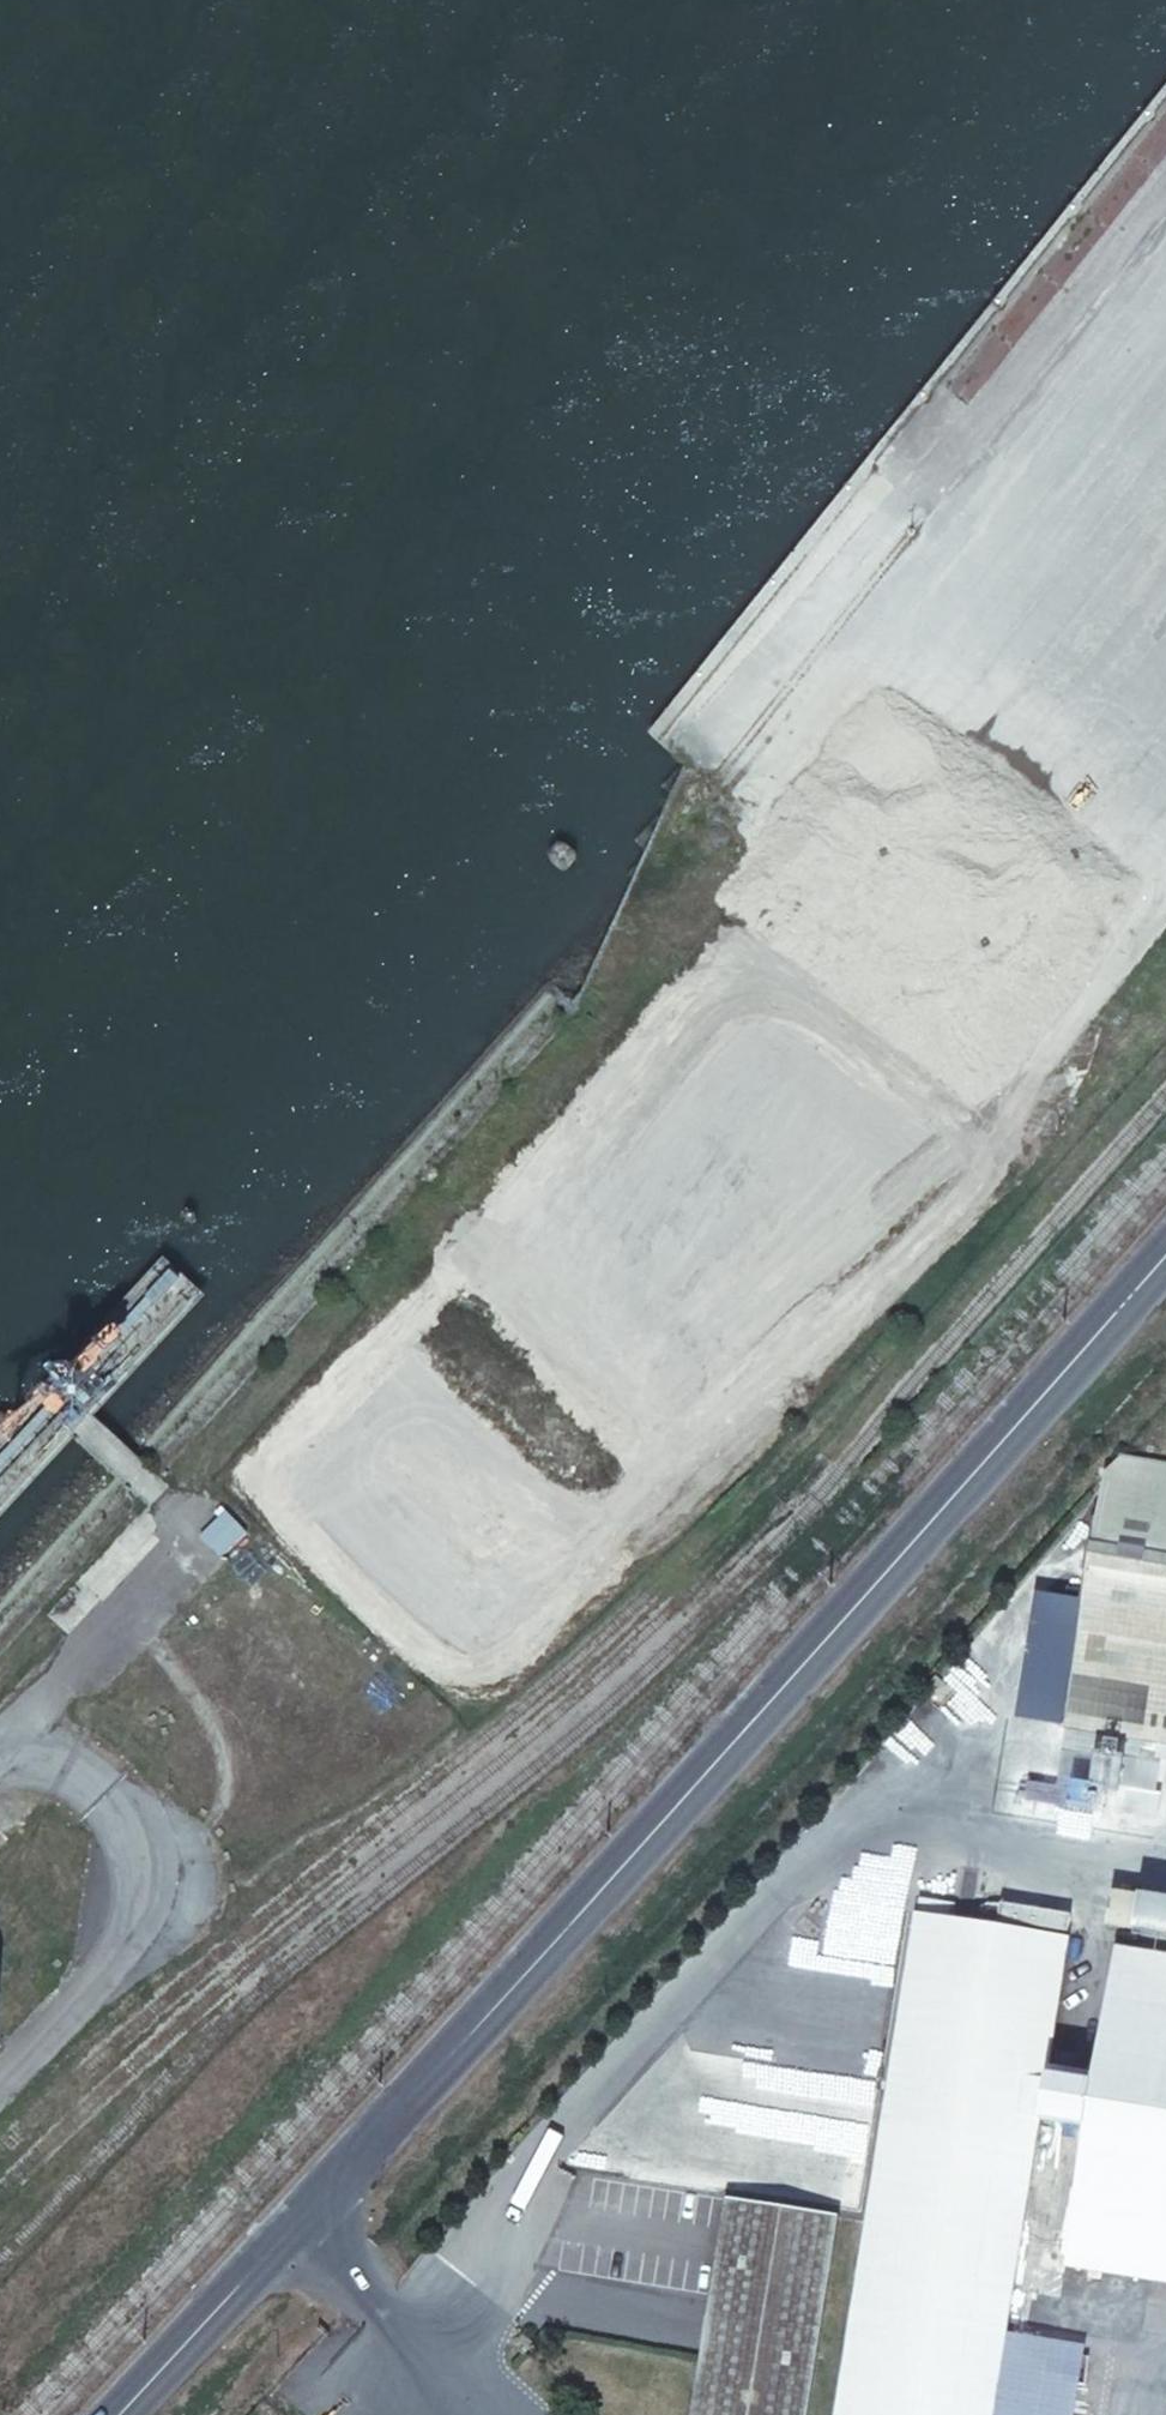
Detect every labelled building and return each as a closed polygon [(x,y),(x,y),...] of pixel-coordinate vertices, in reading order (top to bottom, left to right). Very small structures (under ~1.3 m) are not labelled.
[(1064,1729),(1165,1746),(1165,1465),(1108,1456),(1064,1729)] [(222,1554),(247,1529),(225,1506),(199,1531),(222,1554)] [(1060,1753),(1056,1779),(1121,1790),(1126,1763),(1060,1753)] [(1165,1932),(1165,1891),(1119,1884),(1113,1924),(1165,1932)] [(1083,2348),(1048,2341),(1056,2288),(1013,2281),(1068,1938),(914,1916),(835,2414),(1073,2414),(1083,2348)] [(1062,2268),(1165,2285),(1165,1953),(1115,1945),(1062,2268)] [(726,2198),(691,2414),(808,2414),(840,2217),(726,2198)]
